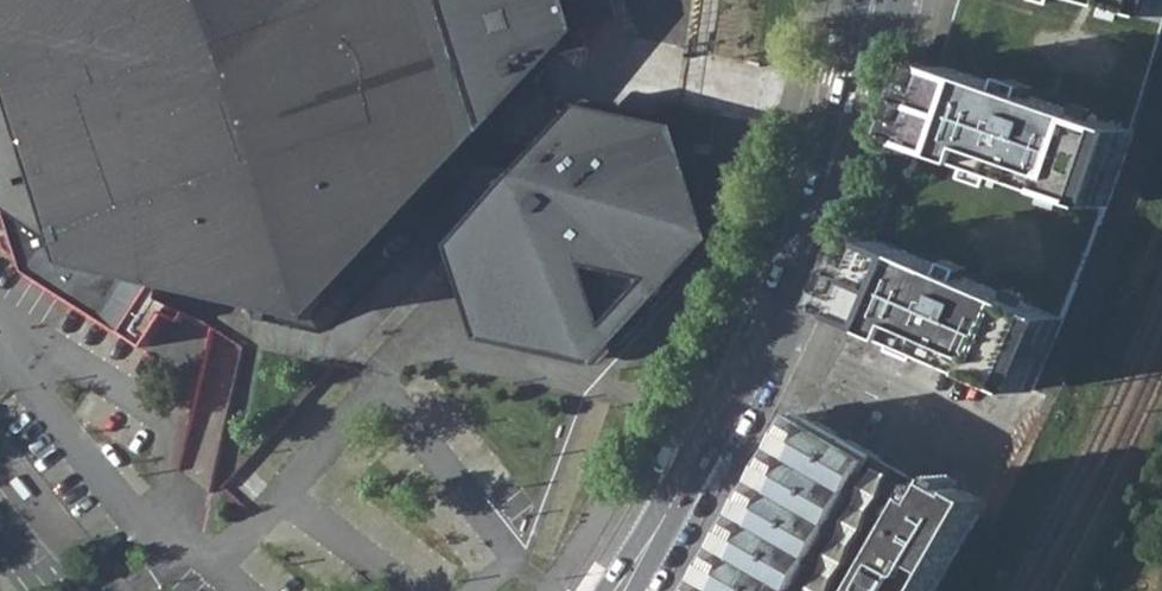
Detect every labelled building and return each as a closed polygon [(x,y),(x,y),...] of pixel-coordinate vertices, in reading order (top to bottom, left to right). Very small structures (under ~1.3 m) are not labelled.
[(541,83),(542,80),(538,60),(594,48),(594,46),(579,0),(0,0),(0,195),(6,199),(28,269),(147,344),(175,302),(209,324),(229,295),(249,300),(253,312),(316,329),(330,326),(465,181),(493,208),(468,235),(496,329),(612,354),(620,345),(614,326),(702,231),(672,137),(577,118),(541,83)] [(847,312),(867,321),(1033,393),(1136,127),(1161,38),(1161,0),(962,0),(847,312)] [(496,329),(468,235),(459,245),(487,339),(603,365),(725,233),(696,142),(672,137),(702,231),(614,326),(620,345),(612,354),(496,329)] [(981,517),(965,508),(948,498),(919,481),(865,448),(823,423),(806,413),(703,590),(937,590),(981,517)] [(30,493),(16,475),(12,478),(9,481),(23,499),(30,493)]
